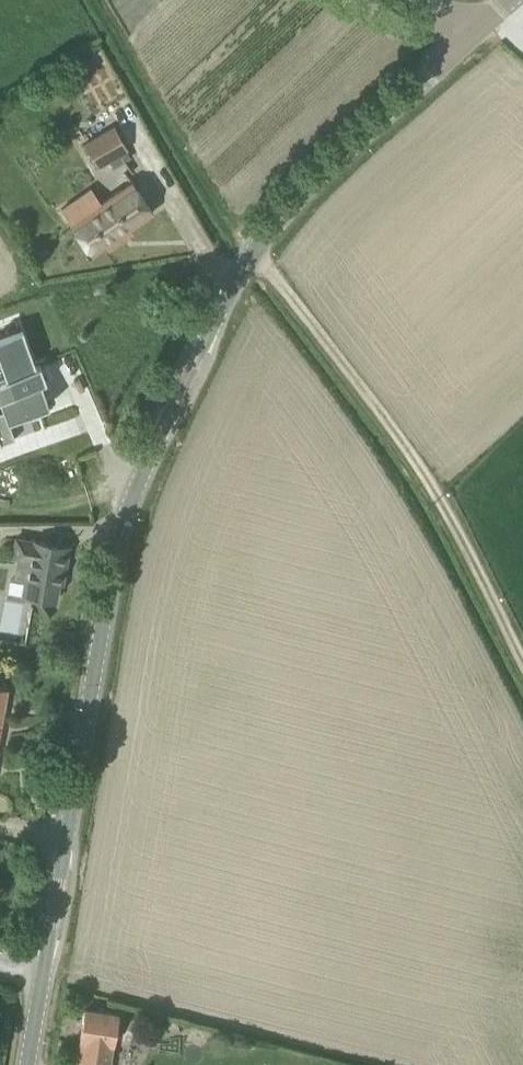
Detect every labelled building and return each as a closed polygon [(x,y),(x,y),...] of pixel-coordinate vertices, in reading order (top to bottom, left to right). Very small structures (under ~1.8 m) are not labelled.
[(84,143),(97,166),(128,148),(115,125),(84,143)] [(71,223),(92,253),(106,243),(109,248),(124,238),(121,234),(153,211),(132,181),(71,223)] [(7,419),(49,404),(41,381),(45,380),(44,378),(41,379),(36,366),(40,365),(39,363),(35,365),(21,326),(0,334),(0,362),(5,375),(0,377),(0,402),(2,409),(0,410),(0,442),(14,437),(7,419)] [(25,594),(34,596),(55,600),(58,582),(63,583),(66,563),(62,563),(65,545),(35,540),(35,541),(16,537),(13,556),(18,557),(25,558),(21,576),(28,577),(25,594)] [(17,652),(19,640),(0,637),(0,649),(17,652)] [(81,1038),(77,1064),(109,1064),(113,1043),(114,1043),(118,1012),(85,1007),(81,1038)]
